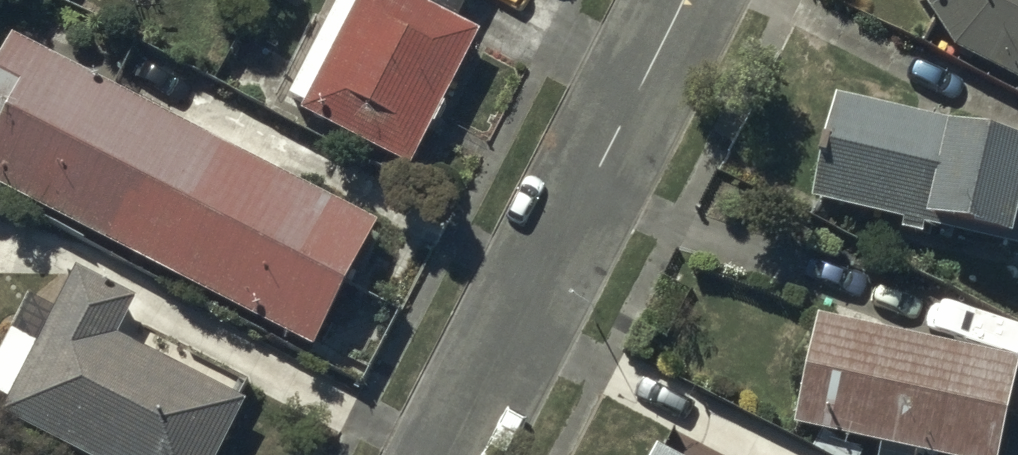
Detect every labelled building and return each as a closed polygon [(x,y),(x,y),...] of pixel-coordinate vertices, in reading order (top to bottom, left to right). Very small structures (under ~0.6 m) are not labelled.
[(307,119),(414,174),(483,40),(404,0),(369,0),(307,119)] [(463,22),(474,0),(421,0),(463,22)] [(959,57),(1017,86),(1017,0),(922,0),(959,57)] [(0,142),(0,191),(320,351),(382,227),(43,57),(0,142)] [(842,106),(818,206),(1017,253),(1017,147),(842,106)] [(74,280),(2,424),(64,454),(226,454),(247,413),(115,347),(134,310),(74,280)] [(824,328),(801,436),(889,454),(1005,454),(1017,395),(1017,371),(824,328)] [(822,445),(818,451),(826,454),(860,454),(822,445)]
